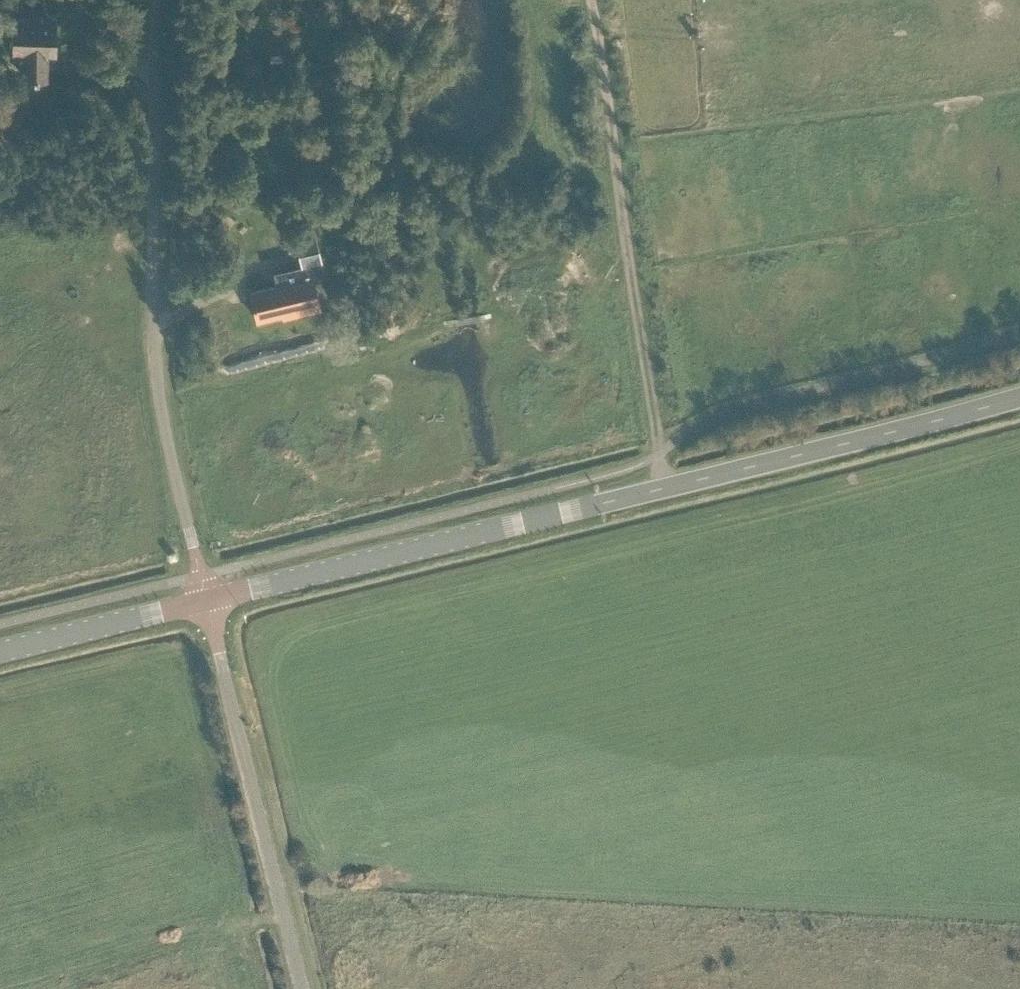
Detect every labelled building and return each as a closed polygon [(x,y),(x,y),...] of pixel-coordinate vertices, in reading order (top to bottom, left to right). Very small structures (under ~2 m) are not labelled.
[(12,17),(11,52),(24,52),(24,78),(46,78),(46,52),(55,52),(56,22),(50,22),(50,9),(27,9),(27,17),(12,17)] [(42,79),(42,94),(53,95),(53,79),(42,79)] [(276,285),(250,291),(257,321),(290,313),(291,316),(319,309),(312,278),(324,275),(317,246),(315,234),(295,239),(298,251),(301,266),(273,273),(276,285)]
